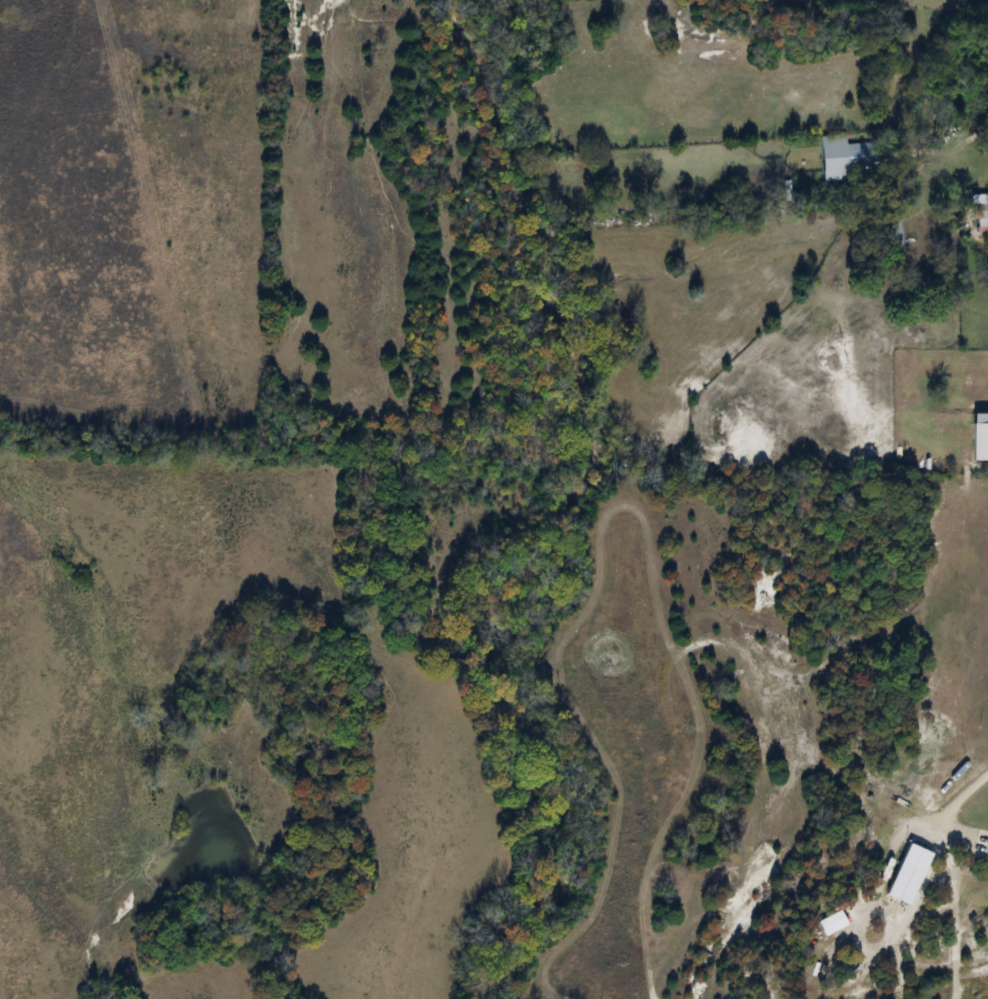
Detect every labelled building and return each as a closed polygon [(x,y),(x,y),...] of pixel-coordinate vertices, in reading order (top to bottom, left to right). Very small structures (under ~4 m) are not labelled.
[(845,145),(845,135),(820,136),(822,180),(872,178),(871,144),(845,145)] [(987,205),(971,205),(971,219),(987,219),(987,205)]
